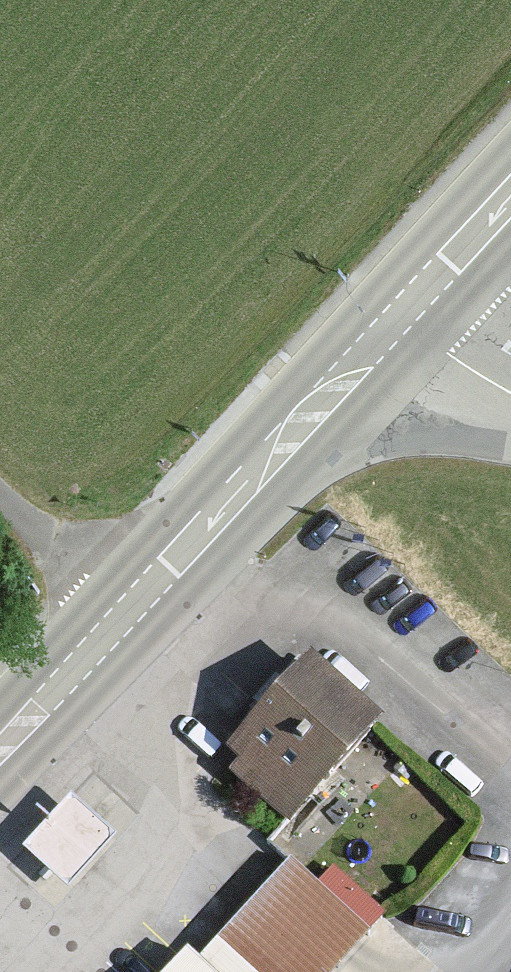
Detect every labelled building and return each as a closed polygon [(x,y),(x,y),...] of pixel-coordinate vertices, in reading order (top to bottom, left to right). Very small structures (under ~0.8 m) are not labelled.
[(389,735),(317,669),(223,771),(295,837),(389,735)] [(69,878),(116,828),(72,789),(26,840),(69,878)] [(370,945),(282,865),(183,971),(346,971),(370,945)]
